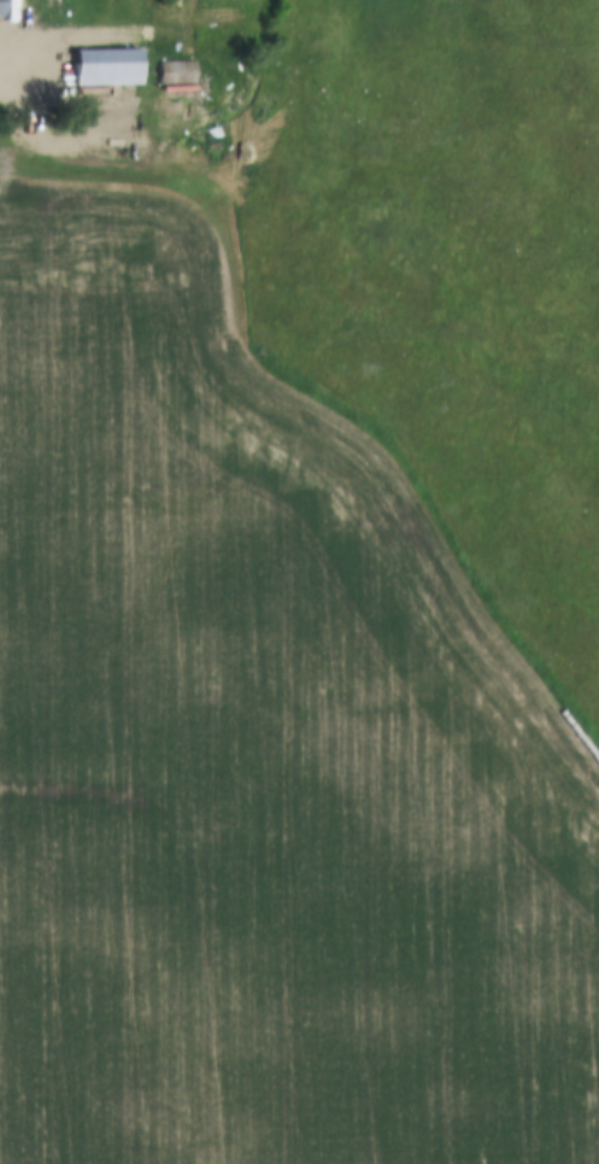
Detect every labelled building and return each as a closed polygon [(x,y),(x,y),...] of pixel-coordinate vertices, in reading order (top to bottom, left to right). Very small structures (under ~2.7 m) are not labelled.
[(75,51),(75,87),(141,87),(141,51),(75,51)] [(160,86),(196,86),(196,63),(160,63),(160,86)]
